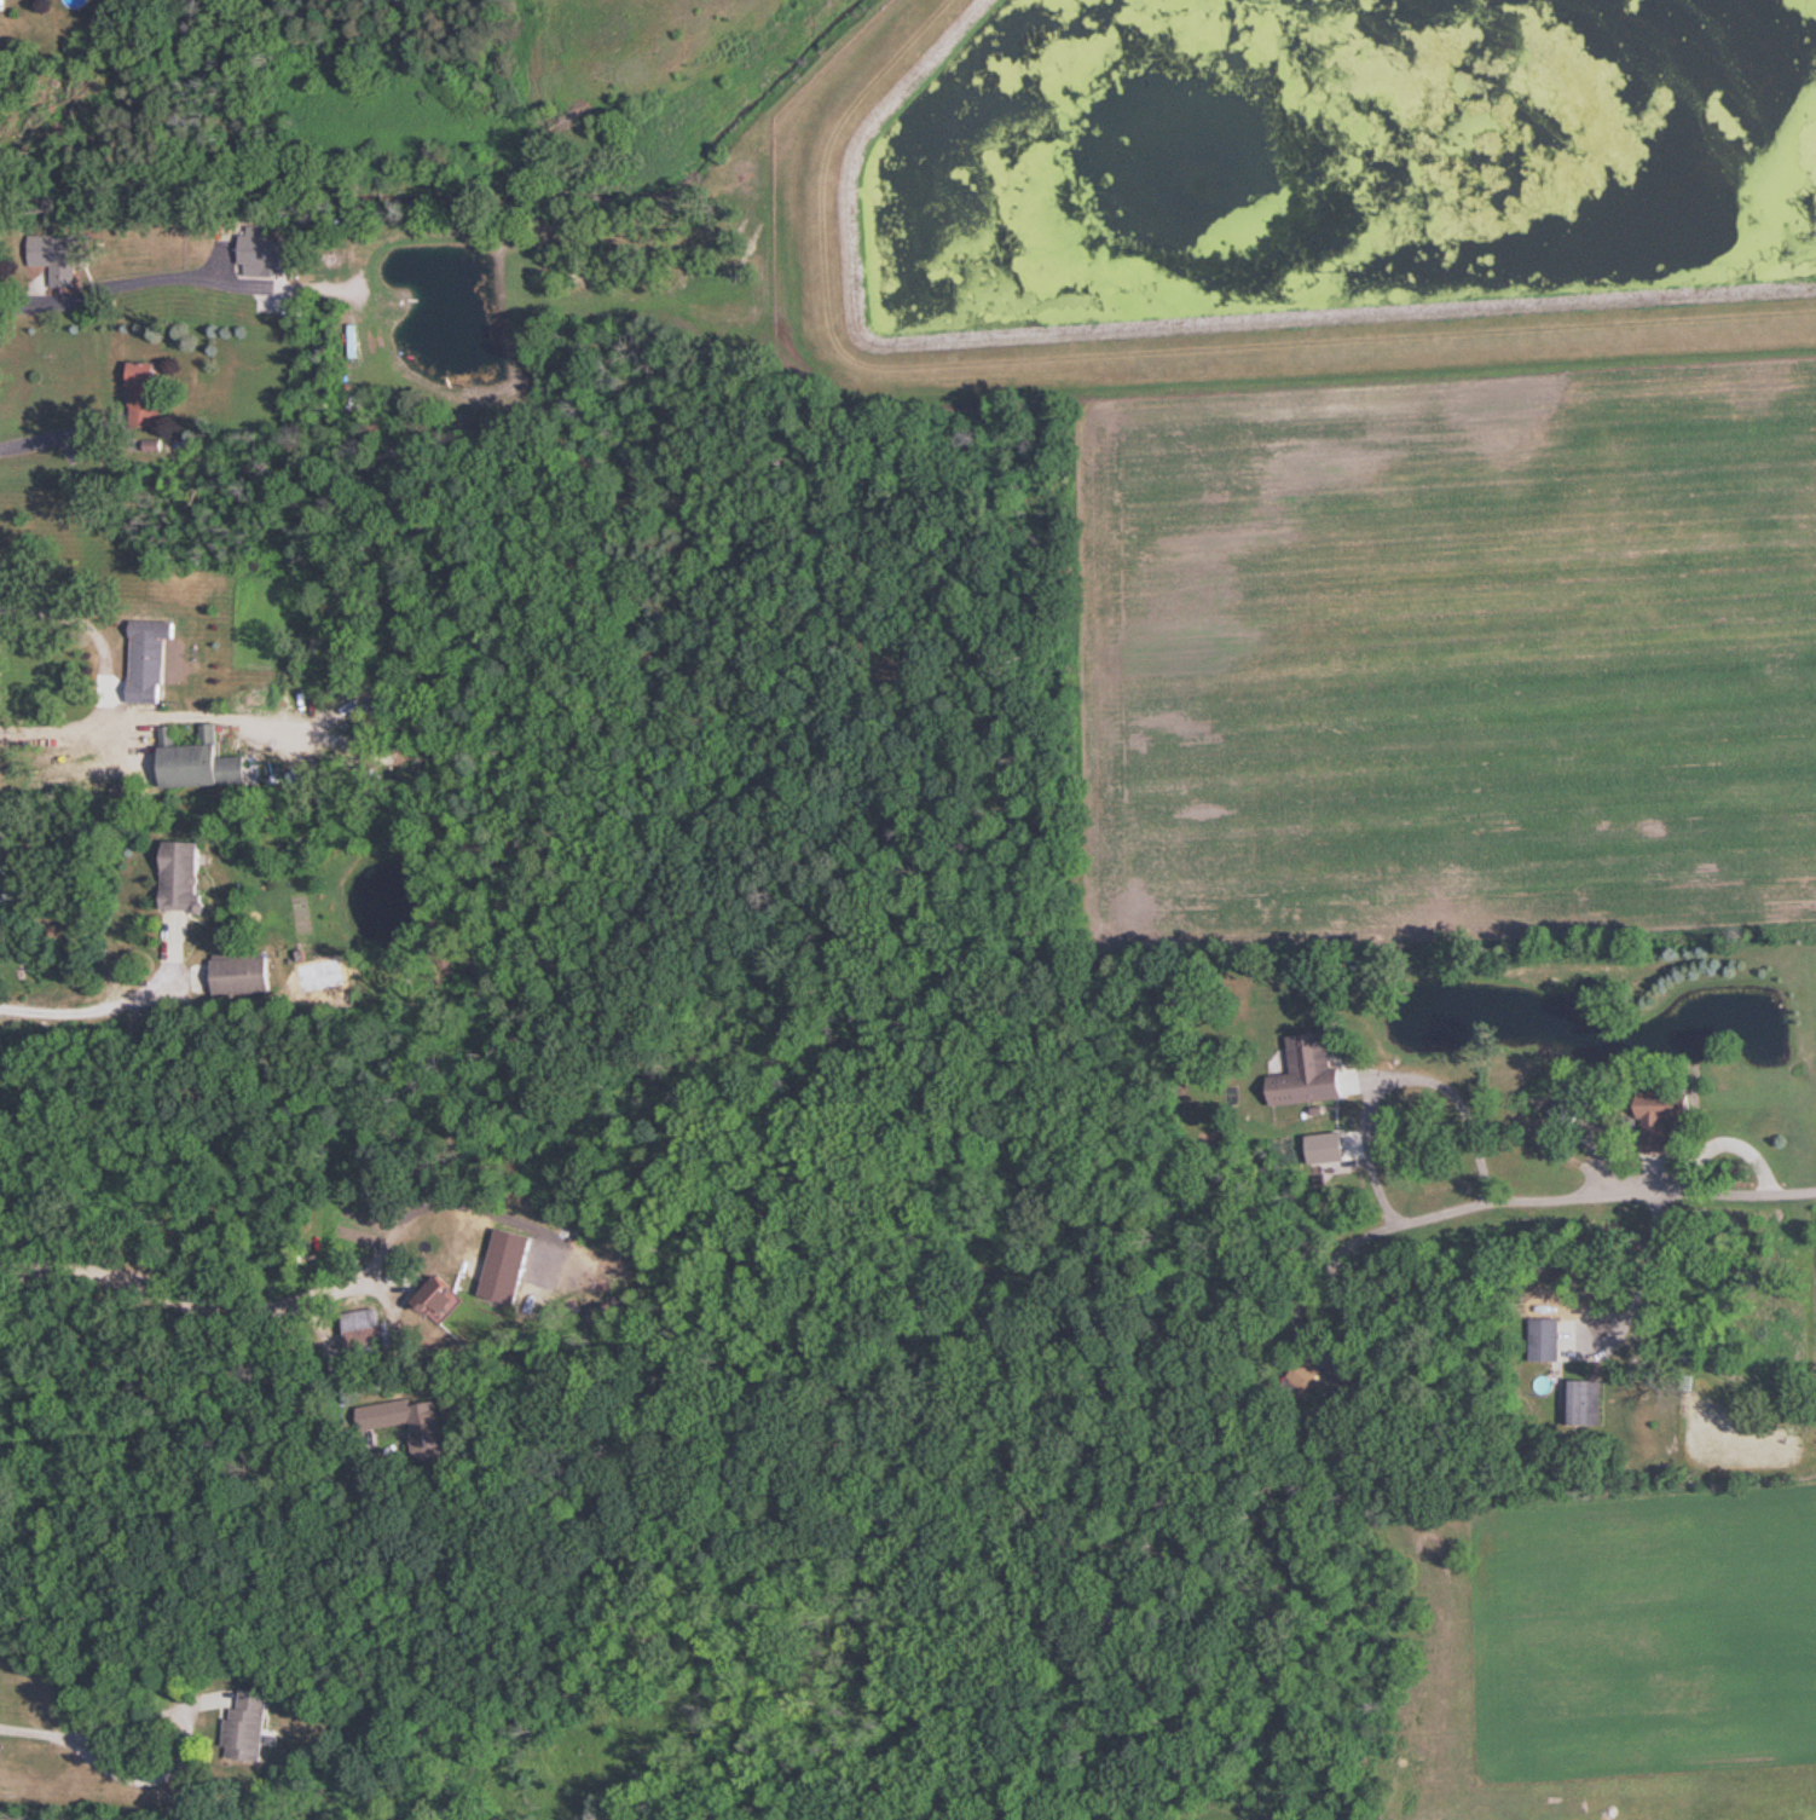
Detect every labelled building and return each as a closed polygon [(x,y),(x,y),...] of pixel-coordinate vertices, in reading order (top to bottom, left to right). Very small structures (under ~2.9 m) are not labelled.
[(246,225),(245,274),(285,275),(286,226),(246,225)] [(99,259),(98,233),(33,233),(33,266),(54,266),(54,290),(78,290),(78,259),(99,259)] [(135,407),(161,407),(161,361),(135,361),(135,407)] [(165,702),(167,623),(135,622),(134,702),(165,702)] [(168,746),(169,787),(250,784),(249,756),(223,757),(222,744),(168,746)] [(167,909),(204,912),(208,843),(172,841),(167,909)] [(217,994),(276,993),(275,951),(216,952),(217,994)] [(1284,1104),(1349,1099),(1347,1069),(1336,1070),(1332,1032),(1279,1036),(1284,1104)] [(1673,1152),(1674,1120),(1696,1120),(1696,1097),(1645,1096),(1645,1139),(1663,1140),(1663,1152),(1673,1152)] [(542,1247),(476,1234),(469,1270),(535,1283),(542,1247)] [(421,1302),(442,1322),(464,1300),(444,1279),(421,1302)] [(1563,1362),(1563,1317),(1532,1317),(1532,1362),(1563,1362)] [(1604,1426),(1604,1382),(1577,1382),(1577,1426),(1604,1426)] [(362,1426),(407,1426),(407,1405),(362,1405),(362,1426)] [(266,1762),(273,1691),(245,1689),(243,1708),(233,1707),(229,1758),(266,1762)]
